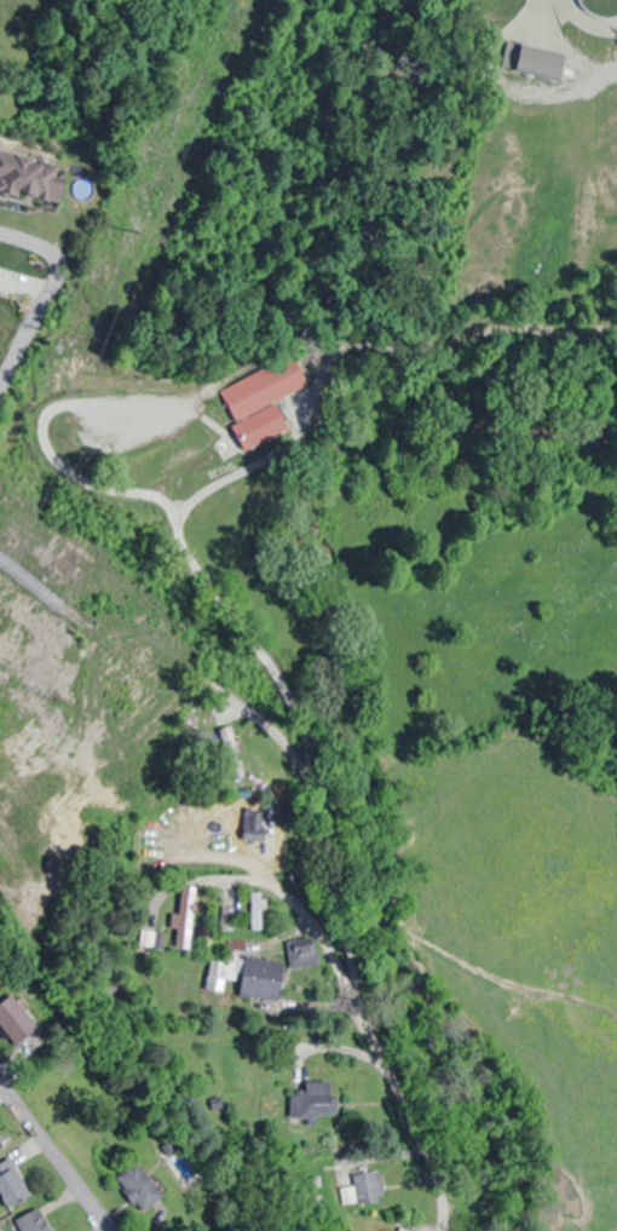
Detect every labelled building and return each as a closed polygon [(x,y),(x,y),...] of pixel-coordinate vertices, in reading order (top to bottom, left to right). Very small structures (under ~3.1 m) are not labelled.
[(562,82),(568,56),(508,42),(502,67),(562,82)] [(62,198),(62,184),(55,184),(55,157),(0,156),(0,198),(62,198)] [(220,389),(246,450),(289,431),(276,400),(308,386),(295,357),(220,389)] [(232,780),(244,777),(230,726),(218,729),(232,780)] [(244,841),(266,841),(266,809),(244,809),(244,841)] [(196,887),(180,886),(176,947),(193,948),(196,887)] [(264,930),(264,892),(251,892),(251,930),(264,930)] [(292,969),(319,964),(314,934),(287,939),(292,969)] [(280,999),(285,960),(246,956),(242,995),(280,999)] [(16,1044),(39,1027),(13,993),(0,1004),(0,1023),(16,1044)] [(332,1080),(307,1080),(307,1092),(292,1092),(292,1120),(332,1120),(332,1080)] [(32,1192),(7,1158),(0,1163),(0,1200),(7,1210),(32,1192)] [(165,1194),(142,1163),(120,1180),(144,1211),(165,1194)] [(386,1198),(381,1168),(337,1174),(342,1205),(386,1198)] [(40,1206),(16,1219),(22,1230),(53,1230),(40,1206)]
